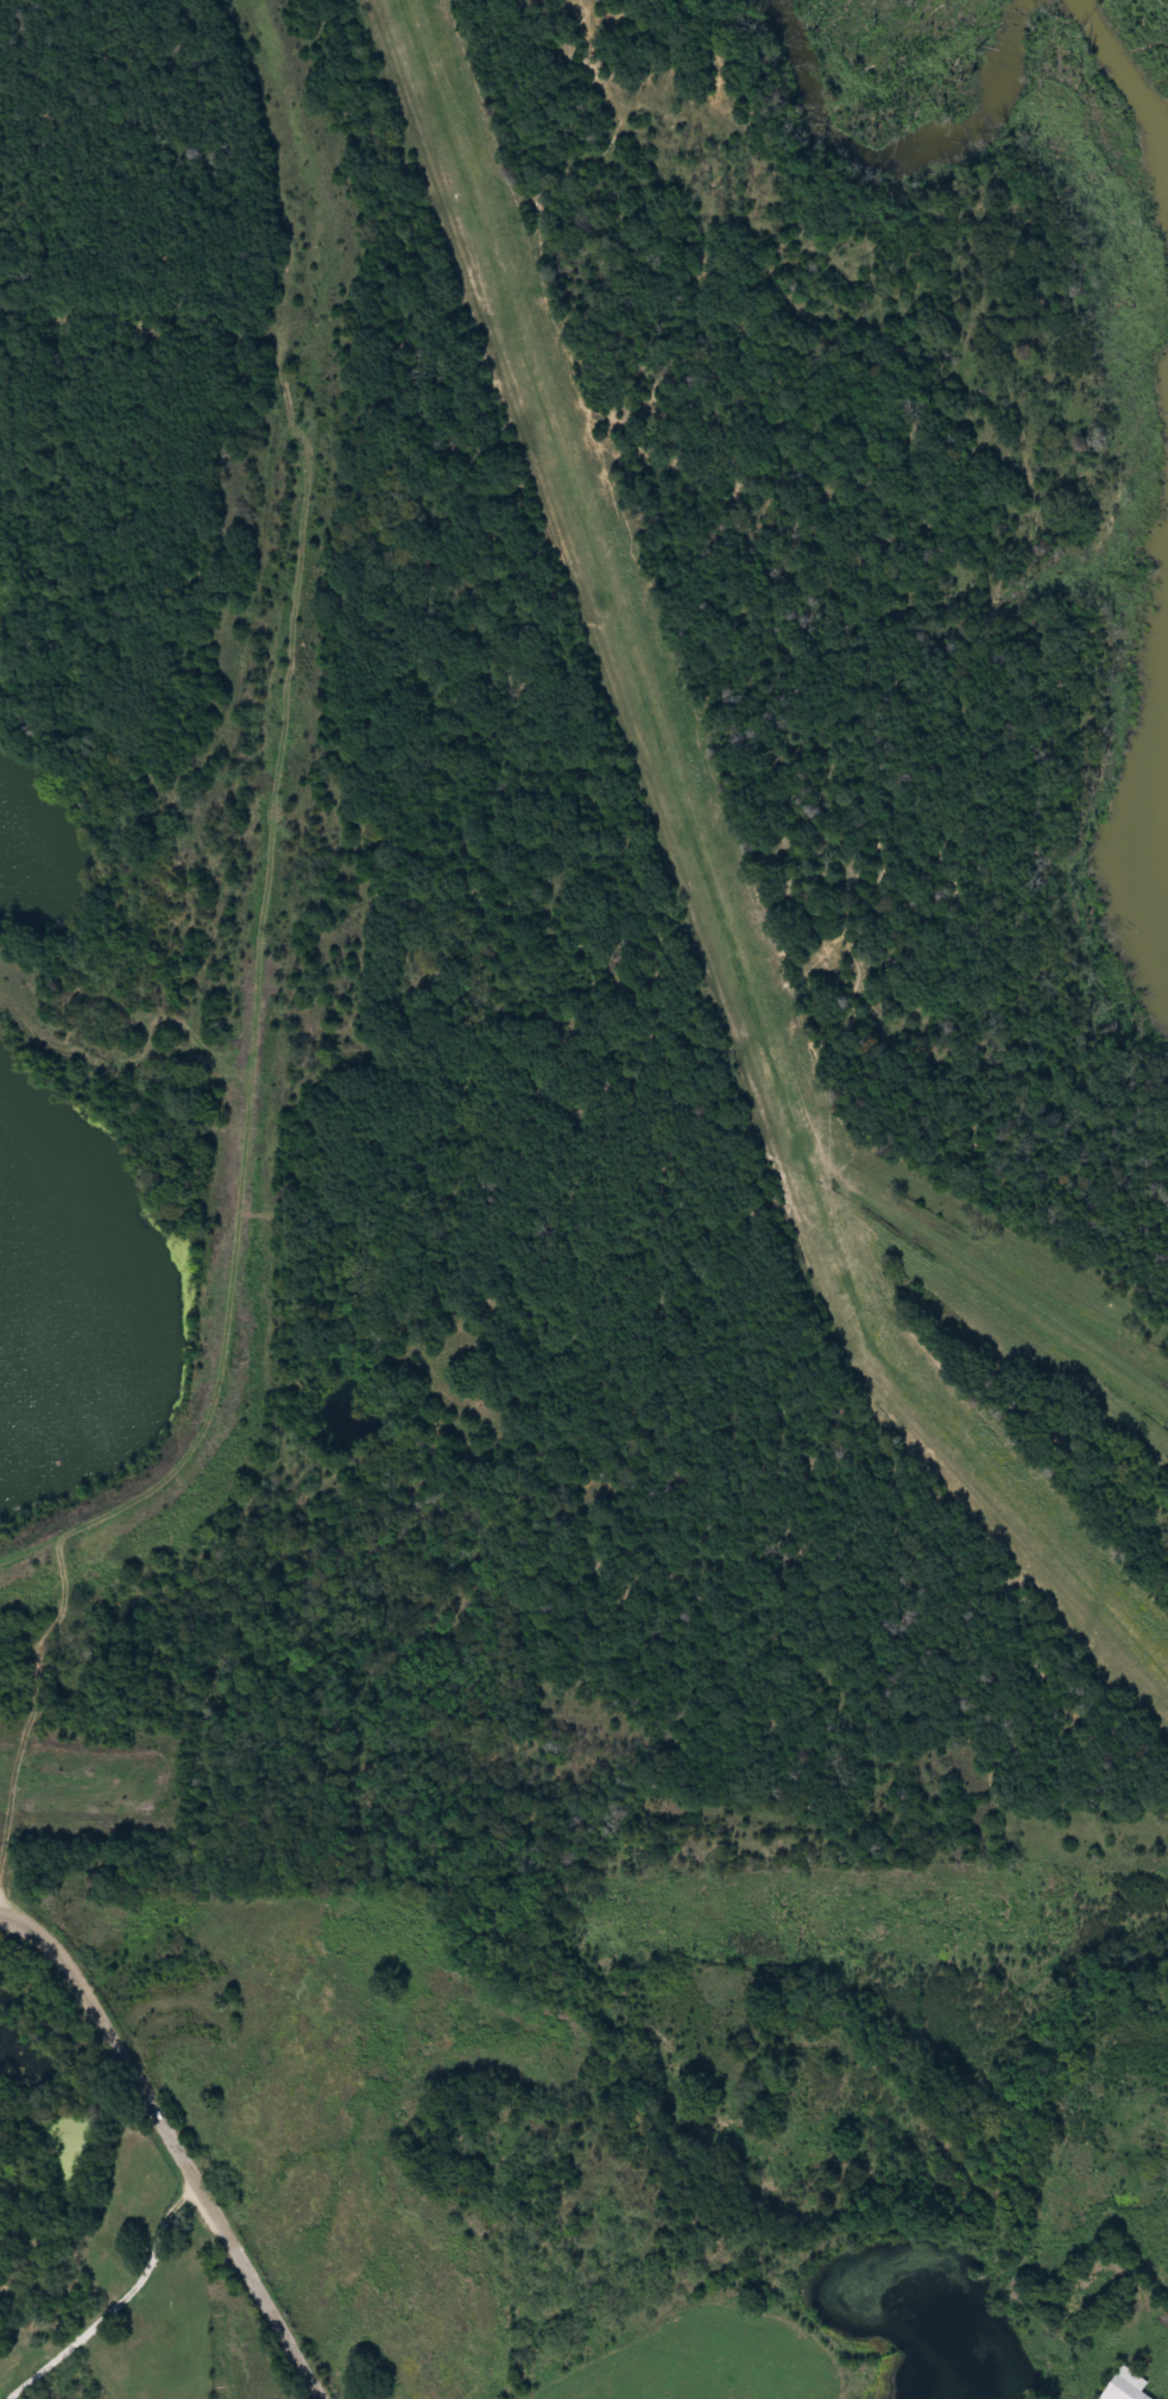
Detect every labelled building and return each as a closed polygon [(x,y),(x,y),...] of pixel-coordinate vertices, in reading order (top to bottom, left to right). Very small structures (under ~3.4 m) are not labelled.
[(1141,2394),(1148,2382),(1121,2366),(1101,2398),(1149,2398),(1141,2394)]
